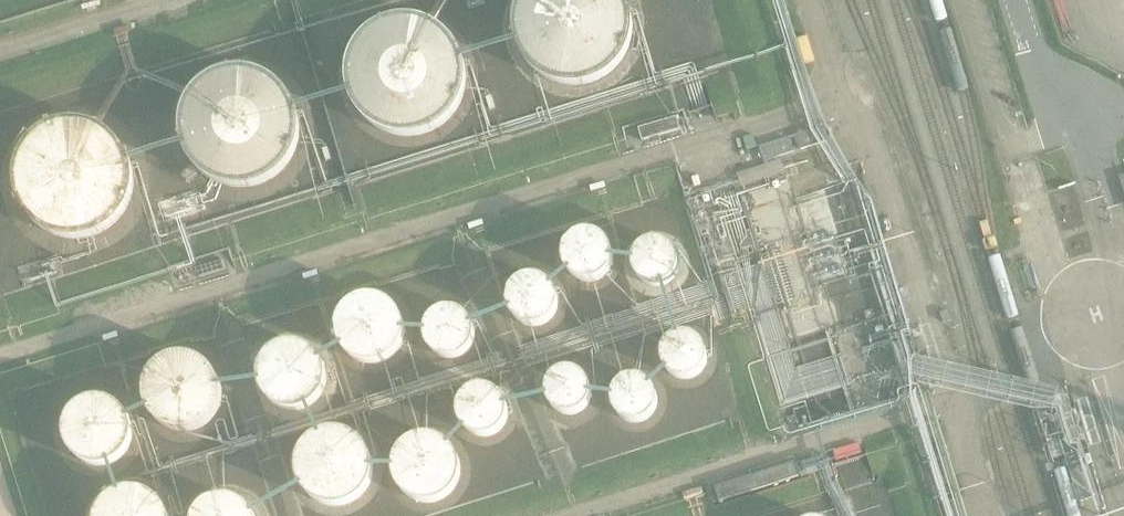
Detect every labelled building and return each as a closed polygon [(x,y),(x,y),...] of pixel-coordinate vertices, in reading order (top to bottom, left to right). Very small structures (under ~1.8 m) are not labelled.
[(635,18),(634,7),(632,0),(519,0),(518,2),(516,13),(516,24),(518,35),(522,46),(529,55),(536,63),(546,70),(556,75),(567,77),(578,78),(590,76),(600,72),(610,67),(619,59),(626,50),(631,40),(634,29),(635,18)] [(466,78),(467,67),(466,56),(463,46),(458,36),(451,27),(443,20),(433,14),(423,10),(412,8),(401,9),(390,11),(380,15),(371,21),(363,28),(356,37),(351,47),(348,57),(347,68),(349,79),(352,90),(357,100),(363,108),(372,116),(381,121),(391,125),(402,127),(413,127),(424,125),(434,121),(444,115),(452,107),(458,99),(463,89),(466,78)] [(301,127),(302,116),(300,105),(297,95),(291,85),(284,77),(276,70),(266,64),(256,61),(245,59),(234,60),(223,62),(213,67),(204,73),(196,81),(190,90),(186,100),(183,110),(182,121),(184,132),(187,143),(193,152),(200,161),(208,168),(218,173),(228,177),(239,178),(250,178),(261,175),(271,171),(280,165),(288,157),(294,148),(299,138),(301,127)] [(133,180),(133,169),(132,158),(128,148),(123,138),(116,130),(108,123),(98,117),(88,114),(77,112),(66,113),(55,115),(45,120),(36,126),(28,133),(22,143),(17,153),(15,163),(14,174),(16,185),(19,196),(24,205),(31,214),(40,221),(50,226),(60,229),(71,231),(82,231),(93,228),(103,224),(112,217),(120,210),(126,201),(130,191),(133,180)] [(796,136),(801,149),(828,141),(824,128),(796,136)] [(767,160),(794,152),(790,139),(763,146),(767,160)] [(741,186),(784,172),(780,159),(737,173),(741,186)] [(843,275),(818,193),(795,200),(821,282),(843,275)] [(612,264),(612,258),(611,252),(608,247),(603,242),(598,239),(592,237),(586,237),(580,239),(575,242),(571,246),(568,251),(566,257),(566,263),(567,269),(570,274),(575,279),(580,282),(586,284),(592,284),(598,282),(603,279),(607,275),(611,270),(612,264)] [(677,272),(677,266),(675,259),(672,254),(667,250),(662,247),(655,246),(649,247),(643,250),(639,254),(636,260),(634,266),(635,272),(637,278),(641,283),(647,287),(653,288),(659,288),(665,286),(670,283),(674,278),(677,272)] [(553,312),(554,307),(554,301),(552,296),(549,292),(546,288),(541,285),(536,284),(531,283),(526,284),(521,287),(517,290),(513,294),(511,299),(510,304),(510,309),(512,314),(515,319),(518,322),(523,325),(528,327),(533,327),(539,326),(543,324),(548,321),(551,317),(553,312)] [(408,345),(409,338),(408,332),(406,325),(403,319),(399,313),(393,309),(387,306),(381,303),(374,302),(367,303),(360,304),(354,307),(348,311),(344,316),(340,322),(338,329),(336,335),(336,342),(338,349),(340,356),(344,361),(349,366),(354,370),(361,373),(368,375),(374,375),(381,374),(388,372),(394,368),(399,364),(403,358),(406,352),(408,345)] [(472,338),(472,337),(472,333),(470,328),(466,322),(460,318),(451,315),(444,316),(439,319),(436,321),(431,326),(429,331),(428,336),(430,344),(431,348),(434,352),(440,357),(449,359),(457,358),(460,357),(464,354),(469,348),(472,343),(472,338)] [(705,368),(706,362),(706,357),(704,352),(701,347),(697,343),(692,341),(687,340),(681,340),(676,341),(671,344),(667,348),(664,352),(663,358),(662,363),(664,368),(666,373),(670,378),(674,381),(679,383),(685,383),(690,382),(695,380),(700,377),(703,373),(705,368)] [(330,391),(331,384),(330,377),(328,370),(324,364),(320,358),(314,354),(308,350),(301,348),(294,348),(287,348),(280,351),(274,354),(268,359),(264,364),(260,370),(258,377),(258,384),(258,391),(261,398),(264,404),(269,410),(274,414),(281,418),(287,420),(294,420),(302,420),(308,417),(315,414),(320,409),(325,404),(328,398),(330,391)] [(220,404),(220,397),(220,390),(217,383),(214,377),(209,371),(204,367),(197,364),(191,362),(183,361),(176,362),(170,364),(163,368),(158,372),(153,378),(150,384),(148,391),(148,398),(148,405),(151,412),(154,418),(159,423),(164,428),(171,431),(177,433),(185,434),(192,433),(198,431),(205,427),(210,423),(215,417),(218,411),(220,404)] [(591,399),(591,398),(589,389),(584,382),(579,378),(574,376),(570,376),(566,376),(561,377),(558,379),(553,382),(548,389),(547,398),(548,406),(553,412),(559,417),(563,419),(569,419),(576,418),(583,414),(588,408),(590,404),(591,399)] [(657,406),(657,401),(655,395),(653,391),(649,387),(644,384),(639,382),(633,382),(628,383),(623,385),(619,389),(616,393),(614,398),(613,404),(614,409),(616,414),(619,419),(623,422),(628,424),(634,425),(639,425),(645,423),(649,420),(653,416),(656,412),(657,406)] [(504,419),(504,413),(503,407),(500,402),(495,397),(490,395),(483,393),(477,394),(471,396),(467,400),(463,405),(461,411),(461,418),(462,424),(465,429),(470,433),(476,436),(482,437),(488,437),(494,434),(499,430),(502,425),(504,419)] [(133,440),(133,434),(131,426),(128,421),(125,416),(119,411),(112,408),(105,405),(100,405),(93,405),(87,407),(79,411),(74,415),(70,420),(67,426),(65,432),(64,440),(65,447),(66,452),(69,458),(73,463),(79,468),(85,471),(93,474),(98,474),(104,474),(111,472),(117,469),(123,464),(127,459),(131,453),(133,447),(133,440)] [(371,478),(371,471),(370,464),(368,458),(364,452),(360,446),(354,442),(348,439),(342,437),(335,436),(328,437),(321,438),(315,442),(310,446),(305,451),(302,457),(299,463),(298,470),(298,477),(300,484),(303,490),(307,496),(312,501),(318,504),(324,507),(331,508),(338,508),(345,507),(351,505),(357,501),(362,496),(366,491),(369,484),(371,478)] [(465,482),(465,475),(464,468),(462,461),(458,455),(454,450),(448,446),(441,442),(435,441),(427,440),(420,441),(414,443),(407,447),(402,452),(398,457),(395,464),(393,470),(392,478),(393,485),(395,491),(399,498),(404,503),(409,507),(416,510),(423,512),(430,513),(437,512),(444,509),(450,506),(455,501),(459,496),(463,489),(465,482)] [(160,511),(155,506),(150,501),(144,498),(138,496),(131,495),(124,496),(117,497),(111,500),(105,504),(101,510),(97,515),(163,515),(160,511)] [(253,512),(248,508),(241,504),(235,502),(227,502),(220,502),(214,504),(207,508),(202,512),(198,515),(256,515),(253,512)]
